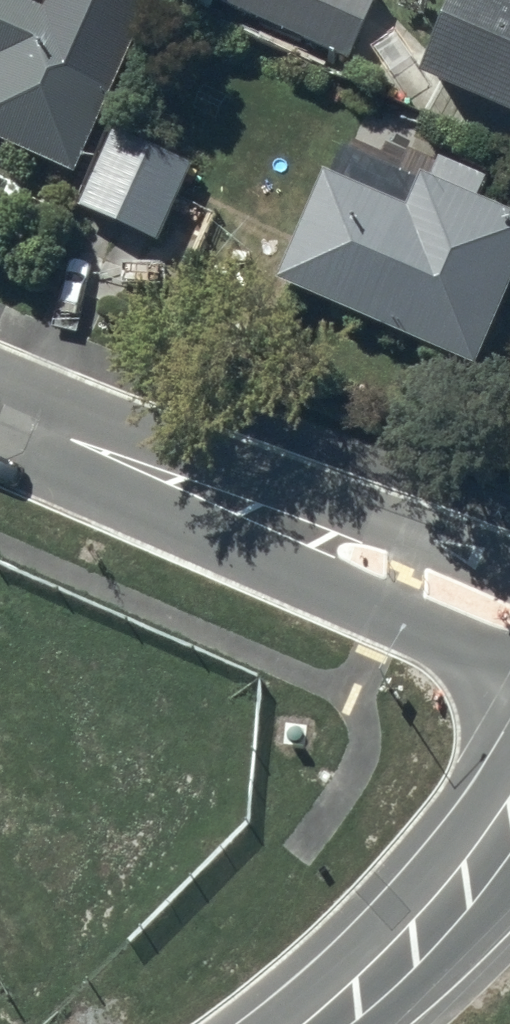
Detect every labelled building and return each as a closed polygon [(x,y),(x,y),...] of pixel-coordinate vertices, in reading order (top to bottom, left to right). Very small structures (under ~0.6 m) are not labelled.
[(108,0),(87,0),(77,25),(20,0),(0,0),(0,144),(68,174),(142,14),(108,0)] [(142,14),(148,0),(108,0),(142,14)] [(370,0),(222,0),(216,16),(350,77),(382,6),(370,0)] [(419,84),(509,122),(509,0),(457,0),(419,84)] [(194,177),(117,142),(81,219),(158,255),(194,177)] [(423,173),(415,193),(327,157),(276,278),(480,363),(509,291),(509,208),(423,173)]
